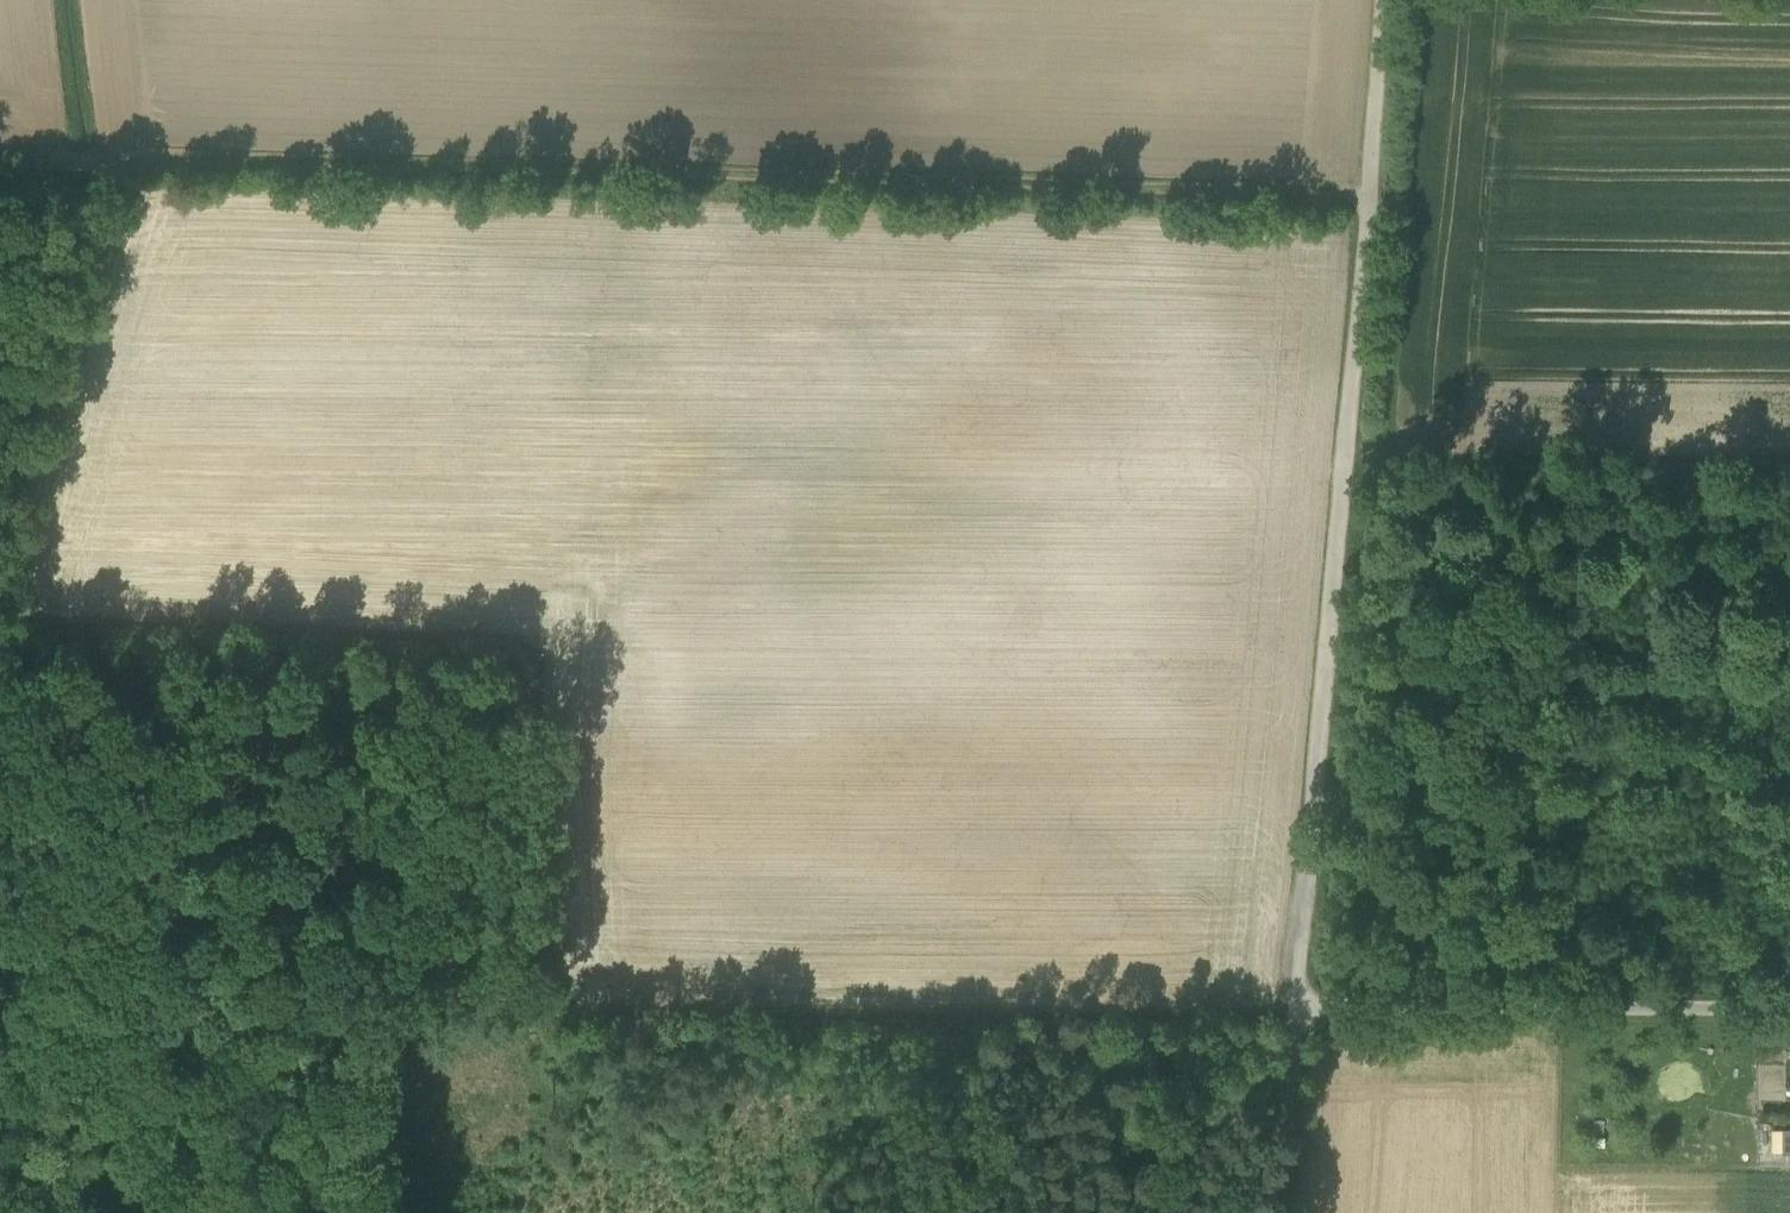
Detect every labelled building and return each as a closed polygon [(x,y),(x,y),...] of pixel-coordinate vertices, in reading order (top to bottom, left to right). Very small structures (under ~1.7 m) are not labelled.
[(1782,1127),(1773,1127),(1773,1148),(1782,1148),(1782,1127)]
